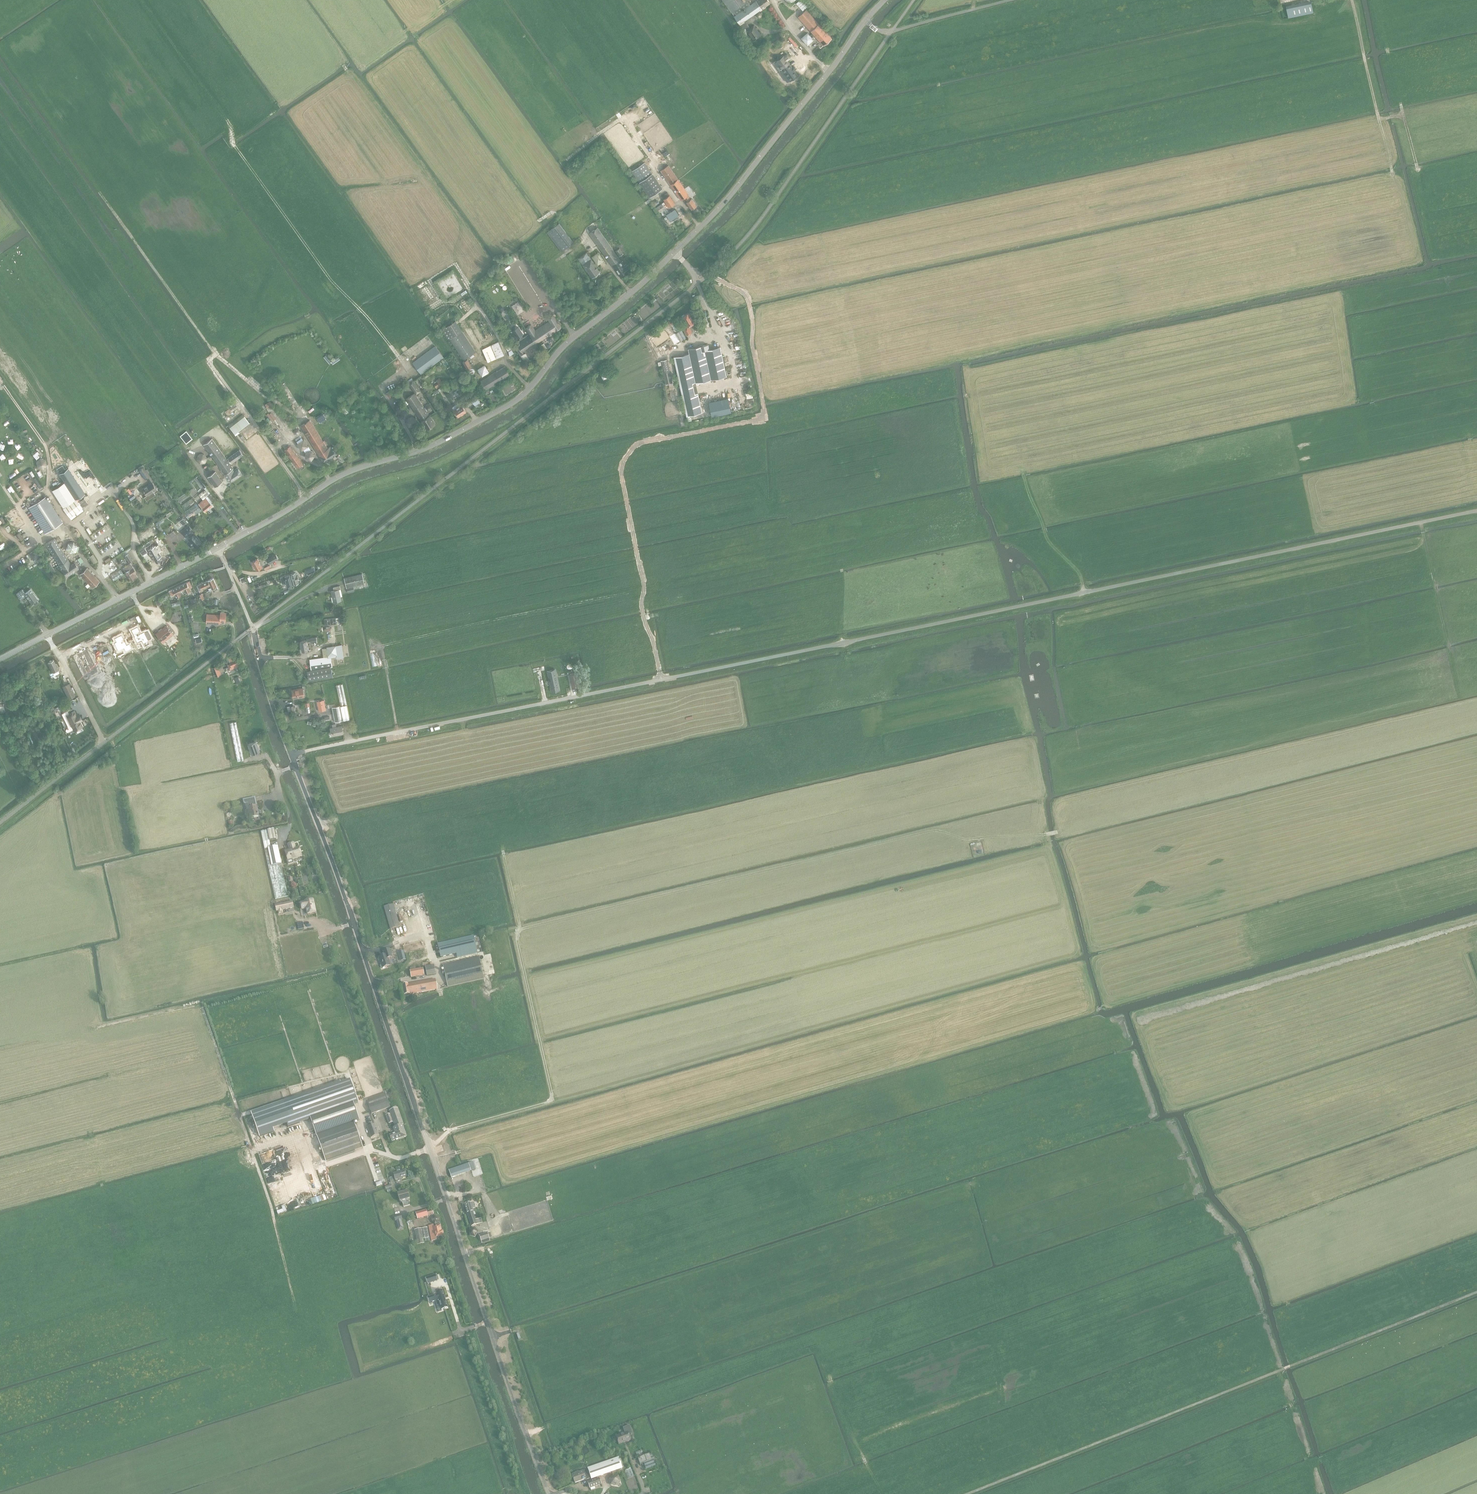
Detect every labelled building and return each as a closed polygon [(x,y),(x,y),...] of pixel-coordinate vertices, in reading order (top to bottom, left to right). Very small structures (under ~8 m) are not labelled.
[(770,3),(768,0),(757,0),(752,4),(749,0),(722,0),(730,12),(730,11),(734,16),(733,16),(739,24),(770,3)] [(796,3),(803,11),(807,7),(801,0),(800,0),(796,3)] [(1311,2),(1292,7),(1294,16),(1313,12),(1311,2)] [(823,46),(832,39),(819,24),(818,24),(806,10),(798,17),(811,31),(810,32),(823,46)] [(752,41),(761,35),(754,25),(750,28),(748,26),(749,26),(745,21),(740,25),(743,30),(745,28),(746,30),(745,31),(750,37),(749,37),(751,40),(752,40),(752,41)] [(801,38),(807,45),(814,39),(807,32),(801,38)] [(787,54),(774,63),(777,67),(779,65),(782,70),(779,72),(787,82),(789,80),(790,81),(798,75),(794,70),(792,67),(790,64),(789,64),(787,60),(790,58),(787,54)] [(631,119),(635,127),(643,122),(638,115),(631,119)] [(662,188),(644,162),(632,171),(650,197),(662,188)] [(691,209),(696,205),(691,198),(690,199),(688,194),(668,165),(660,170),(680,199),(684,197),(687,201),(686,201),(691,209)] [(661,196),(669,207),(675,203),(669,195),(667,192),(661,196)] [(675,209),(666,215),(670,221),(679,215),(675,209)] [(573,243),(565,232),(559,223),(547,232),(561,251),(573,243)] [(623,265),(605,238),(597,227),(589,233),(619,277),(631,269),(628,264),(627,265),(626,263),(623,265)] [(592,257),(598,265),(604,261),(598,252),(592,257)] [(591,259),(586,253),(578,258),(583,265),(591,259)] [(591,259),(583,265),(592,278),(600,272),(591,259)] [(511,306),(519,316),(526,310),(518,300),(511,306)] [(682,317),(687,327),(684,328),(684,329),(683,329),(686,335),(692,332),(689,326),(691,325),(692,324),(694,323),(689,313),(685,315),(684,314),(682,315),(682,316),(682,317)] [(519,338),(520,340),(513,344),(521,356),(524,354),(523,352),(561,327),(553,315),(548,318),(549,321),(536,330),(535,330),(531,324),(525,328),(529,334),(523,338),(522,336),(523,334),(519,327),(515,325),(512,328),(512,331),(517,339),(519,338)] [(669,320),(668,320),(671,325),(677,322),(674,317),(669,320)] [(476,353),(462,331),(456,321),(442,330),(449,340),(450,339),(464,360),(476,353)] [(686,338),(681,330),(676,333),(680,341),(686,338)] [(664,332),(653,339),(657,345),(660,343),(665,340),(664,340),(668,337),(664,332)] [(670,337),(674,345),(679,342),(674,335),(670,337)] [(504,355),(498,341),(482,349),(488,362),(495,358),(495,359),(504,355)] [(673,357),(680,386),(686,415),(702,412),(695,383),(726,376),(720,347),(709,349),(708,345),(688,349),(689,353),(673,357)] [(421,374),(444,357),(436,346),(413,363),(421,374)] [(472,367),(470,363),(468,359),(463,362),(467,370),(472,368),(472,367)] [(672,383),(668,363),(667,359),(661,361),(661,364),(666,384),(672,383)] [(478,368),(482,376),(490,372),(485,364),(478,368)] [(507,377),(509,375),(504,367),(481,381),(486,389),(504,378),(505,379),(507,378),(507,377)] [(438,384),(435,385),(436,388),(443,384),(440,378),(436,379),(438,384)] [(416,395),(421,391),(413,380),(408,383),(416,395)] [(393,393),(396,397),(403,392),(401,388),(393,393)] [(427,429),(435,424),(430,416),(429,416),(427,412),(428,411),(430,412),(431,409),(430,407),(427,406),(426,409),(425,409),(415,393),(407,399),(427,429)] [(709,401),(712,416),(731,412),(729,398),(709,401)] [(459,417),(466,412),(462,404),(457,408),(455,405),(452,407),(459,417)] [(323,414),(317,418),(320,423),(326,419),(323,414)] [(235,434),(249,423),(244,416),(230,427),(235,434)] [(405,422),(409,427),(414,427),(417,422),(414,416),(408,416),(405,422)] [(324,462),(338,453),(333,446),(331,447),(330,446),(329,447),(324,440),(323,440),(310,420),(301,426),(324,462)] [(186,444),(193,439),(187,431),(180,436),(186,444)] [(231,482),(242,474),(237,467),(233,470),(233,469),(233,468),(212,439),(204,444),(221,469),(221,470),(222,472),(225,473),(231,482)] [(290,446),(285,449),(298,468),(303,464),(290,446)] [(232,463),(243,455),(240,450),(228,458),(232,463)] [(312,450),(305,451),(305,458),(312,460),(315,455),(312,450)] [(37,451),(33,455),(36,459),(41,455),(37,451)] [(198,454),(196,459),(200,464),(205,463),(208,458),(204,453),(198,454)] [(36,462),(37,468),(43,469),(47,466),(46,460),(41,458),(36,462)] [(143,465),(139,468),(140,470),(146,479),(150,476),(144,467),(143,465)] [(70,491),(79,485),(68,468),(59,474),(70,491)] [(215,487),(222,481),(215,472),(208,477),(215,487)] [(197,476),(196,477),(205,490),(209,494),(211,493),(198,476),(197,476)] [(64,482),(52,490),(63,507),(75,499),(64,482)] [(147,495),(156,489),(152,483),(142,489),(147,495)] [(79,485),(70,491),(76,499),(85,493),(79,485)] [(219,507),(221,505),(218,501),(211,493),(209,494),(205,490),(199,495),(204,500),(199,504),(205,511),(216,503),(219,507)] [(46,533),(63,522),(46,496),(29,507),(46,533)] [(70,518),(83,509),(76,500),(63,509),(70,518)] [(202,511),(197,503),(184,512),(190,520),(202,511)] [(195,547),(201,542),(195,534),(194,534),(192,532),(194,531),(189,526),(182,532),(187,537),(189,535),(191,537),(189,539),(190,541),(188,543),(191,547),(194,545),(195,547)] [(155,545),(148,549),(150,553),(149,553),(152,558),(153,558),(156,562),(160,559),(159,557),(162,556),(159,551),(161,550),(159,547),(163,544),(159,537),(155,540),(158,545),(156,546),(155,545)] [(68,560),(54,538),(46,544),(60,566),(68,560)] [(68,543),(66,548),(70,553),(76,551),(78,546),(74,541),(68,543)] [(144,546),(138,549),(142,555),(148,552),(145,548),(151,544),(149,541),(143,545),(144,546)] [(277,548),(279,553),(288,549),(286,544),(277,548)] [(36,549),(29,554),(34,560),(40,556),(36,549)] [(290,550),(281,554),(283,558),(292,554),(290,550)] [(276,554),(267,559),(269,564),(278,559),(276,554)] [(98,562),(94,555),(89,557),(94,564),(98,562)] [(257,570),(262,567),(257,558),(252,562),(254,564),(252,565),(254,568),(255,567),(257,570)] [(67,577),(79,568),(76,563),(74,565),(73,563),(71,564),(68,560),(60,566),(62,568),(61,569),(62,570),(62,571),(64,572),(67,577)] [(131,581),(137,577),(134,573),(136,572),(130,564),(122,569),(131,581)] [(80,574),(88,583),(95,577),(87,568),(80,574)] [(120,569),(110,576),(114,581),(119,578),(120,579),(121,579),(120,577),(121,576),(124,574),(120,569)] [(294,584),(299,583),(301,582),(301,580),(299,579),(298,575),(297,576),(296,572),(291,574),(293,581),(294,584)] [(294,585),(294,584),(293,581),(291,574),(281,577),(283,584),(287,583),(288,587),(292,585),(294,585)] [(347,588),(364,584),(362,574),(344,578),(347,588)] [(99,581),(95,577),(88,583),(85,586),(87,588),(90,585),(92,588),(99,581)] [(213,579),(208,581),(210,585),(211,586),(212,589),(214,588),(215,591),(218,589),(213,579)] [(202,589),(210,585),(208,581),(197,586),(199,592),(203,591),(202,589)] [(189,582),(181,586),(184,590),(183,590),(184,592),(185,593),(191,591),(190,589),(192,588),(189,582)] [(177,597),(185,593),(184,592),(183,590),(184,590),(181,586),(169,592),(171,597),(175,595),(177,597)] [(345,593),(343,587),(334,589),(335,592),(331,593),(333,601),(344,598),(343,594),(345,593)] [(32,604),(33,603),(34,605),(35,605),(38,603),(38,602),(37,600),(38,599),(30,589),(25,593),(22,589),(16,594),(20,600),(26,596),(28,599),(32,604)] [(226,622),(226,612),(220,612),(220,615),(207,614),(207,623),(220,623),(220,621),(226,622)] [(345,620),(328,623),(329,629),(346,626),(345,620)] [(166,625),(156,633),(163,643),(165,641),(163,639),(172,632),(166,625)] [(151,638),(148,631),(145,632),(144,631),(141,633),(137,626),(131,629),(134,636),(137,642),(141,640),(145,646),(150,643),(148,639),(151,638)] [(121,634),(114,638),(116,641),(114,642),(118,650),(124,647),(125,651),(131,648),(129,643),(126,644),(125,641),(123,638),(121,634)] [(307,643),(311,643),(317,642),(317,636),(310,637),(311,639),(306,639),(307,641),(301,642),(302,651),(308,651),(307,643)] [(104,643),(97,646),(102,656),(106,654),(109,660),(115,657),(108,643),(105,645),(104,643)] [(327,647),(322,648),(323,657),(340,655),(340,657),(343,657),(341,644),(327,646),(327,647)] [(86,652),(78,656),(81,662),(79,663),(85,675),(95,670),(86,652)] [(235,654),(229,657),(231,663),(228,664),(230,669),(231,669),(232,672),(237,670),(236,667),(239,666),(235,654)] [(331,657),(309,659),(311,670),(331,667),(332,667),(331,657)] [(58,670),(59,669),(56,664),(55,664),(53,660),(51,661),(50,661),(50,662),(49,662),(49,663),(48,663),(53,672),(54,675),(59,673),(58,670)] [(574,664),(564,666),(566,673),(575,671),(574,664)] [(218,666),(213,667),(216,676),(221,674),(218,666)] [(333,675),(331,667),(311,670),(311,671),(308,671),(309,679),(333,675)] [(555,672),(548,673),(552,690),(559,688),(555,672)] [(576,673),(570,674),(573,687),(579,685),(576,673)] [(69,683),(62,687),(68,699),(75,696),(73,692),(75,691),(73,686),(71,687),(69,683)] [(347,705),(342,684),(336,686),(340,706),(332,708),(335,722),(350,719),(347,705)] [(292,690),(294,698),(305,696),(303,688),(292,690)] [(324,700),(317,701),(319,711),(326,710),(324,700)] [(68,704),(60,708),(63,713),(68,710),(70,709),(68,704)] [(25,720),(19,707),(18,708),(17,705),(13,708),(14,710),(13,711),(19,723),(25,720)] [(63,713),(61,713),(67,726),(66,726),(67,727),(67,728),(66,728),(66,729),(65,729),(65,730),(66,731),(66,732),(67,732),(68,732),(73,729),(74,730),(76,729),(76,730),(77,730),(78,730),(79,730),(79,729),(80,729),(80,728),(80,727),(82,726),(79,721),(82,720),(78,714),(76,715),(74,711),(69,713),(68,710),(63,713)] [(238,761),(244,760),(236,722),(230,723),(238,761)] [(331,737),(343,734),(342,726),(337,727),(336,724),(332,724),(333,728),(330,728),(331,737)] [(252,753),(260,751),(256,741),(249,744),(252,753)] [(258,813),(255,798),(243,800),(244,804),(248,803),(249,810),(246,811),(246,812),(247,817),(248,818),(251,818),(259,816),(258,815),(258,814),(258,813)] [(276,839),(274,829),(268,830),(270,840),(276,839)] [(267,831),(261,832),(271,879),(275,900),(276,900),(288,897),(281,864),(278,846),(271,848),(269,841),(267,831)] [(292,859),(301,856),(299,847),(295,848),(294,843),(288,845),(289,850),(285,851),(288,860),(287,861),(288,865),(294,863),(292,859)] [(316,912),(313,900),(305,901),(305,902),(301,903),(302,909),(306,908),(308,914),(316,912)] [(292,901),(275,905),(277,911),(278,911),(279,914),(283,913),(282,910),(293,907),(292,901)] [(390,929),(399,927),(393,905),(384,907),(390,929)] [(321,937),(322,946),(331,945),(330,935),(321,937)] [(473,937),(438,945),(441,957),(476,949),(473,937)] [(491,952),(500,951),(498,937),(489,938),(491,952)] [(422,940),(403,945),(405,952),(424,947),(422,940)] [(384,956),(378,958),(382,969),(390,966),(387,959),(391,957),(389,950),(383,952),(384,956)] [(448,987),(484,979),(479,957),(442,965),(448,987)] [(434,965),(425,967),(427,976),(436,974),(434,965)] [(424,975),(423,968),(416,969),(415,967),(410,968),(410,970),(411,978),(424,975)] [(404,996),(422,992),(437,989),(435,980),(405,986),(405,983),(402,984),(404,996)] [(259,1134),(310,1116),(326,1161),(362,1148),(353,1123),(360,1121),(354,1106),(359,1104),(350,1079),(252,1114),(259,1134)] [(371,1114),(390,1107),(385,1093),(366,1100),(371,1114)] [(406,1136),(402,1125),(403,1124),(397,1108),(389,1111),(390,1114),(385,1115),(388,1124),(393,1122),(395,1127),(393,1128),(395,1133),(389,1136),(391,1141),(406,1136)] [(375,1124),(367,1127),(372,1141),(380,1139),(375,1124)] [(462,1165),(448,1170),(451,1178),(465,1173),(462,1165)] [(395,1180),(407,1177),(405,1170),(400,1172),(400,1170),(396,1171),(397,1172),(393,1173),(395,1180)] [(408,1200),(410,1199),(408,1191),(397,1194),(399,1202),(402,1201),(404,1207),(410,1206),(408,1200)] [(471,1227),(480,1224),(482,1223),(481,1218),(475,1220),(473,1213),(474,1212),(473,1209),(475,1208),(473,1202),(470,1203),(469,1202),(463,1204),(471,1227)] [(427,1215),(433,1214),(432,1209),(426,1211),(426,1210),(415,1213),(417,1219),(428,1216),(427,1215)] [(440,1217),(435,1216),(432,1220),(435,1225),(440,1223),(440,1217)] [(438,1237),(444,1236),(443,1231),(441,1231),(440,1225),(433,1227),(433,1225),(428,1226),(431,1241),(437,1240),(436,1237),(438,1237)] [(424,1243),(424,1242),(430,1241),(427,1227),(415,1230),(418,1245),(424,1243)] [(471,1235),(477,1233),(475,1227),(469,1229),(471,1235)] [(437,1294),(428,1297),(429,1303),(439,1300),(442,1309),(444,1309),(445,1309),(445,1308),(448,1308),(442,1290),(436,1292),(437,1294)] [(626,1433),(616,1436),(619,1444),(631,1440),(629,1435),(632,1434),(630,1426),(624,1428),(626,1433)] [(649,1455),(638,1459),(640,1465),(651,1461),(649,1455)] [(591,1478),(605,1473),(622,1467),(619,1458),(605,1463),(579,1472),(579,1471),(578,1470),(571,1474),(575,1483),(590,1478),(591,1478)] [(617,1485),(617,1484),(620,1482),(620,1481),(618,1477),(613,1476),(610,1479),(610,1480),(611,1484),(612,1484),(616,1485),(617,1485)] [(599,1478),(588,1482),(590,1488),(601,1484),(599,1478)]
